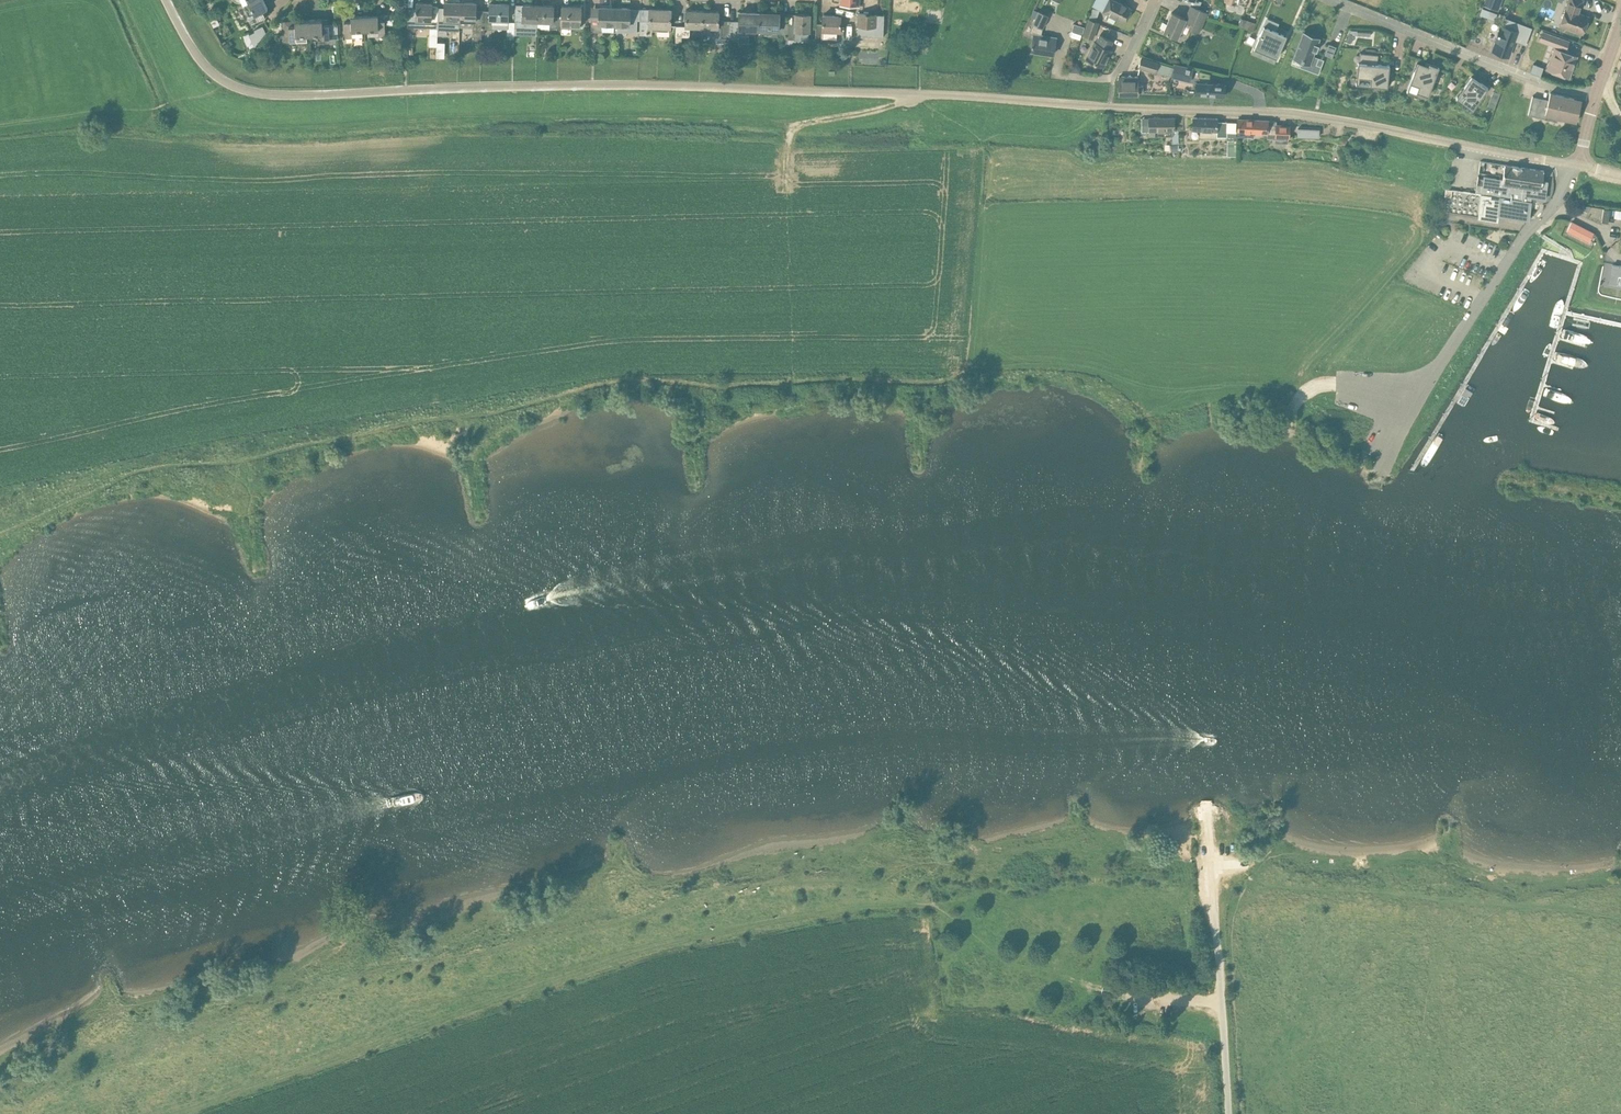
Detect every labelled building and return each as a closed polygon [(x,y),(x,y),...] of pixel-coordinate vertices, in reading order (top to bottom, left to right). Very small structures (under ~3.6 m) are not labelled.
[(270,13),(267,7),(268,7),(264,0),(251,0),(243,4),(252,22),(270,13)] [(1131,8),(1116,0),(1095,0),(1093,5),(1124,22),(1131,8)] [(1230,2),(1228,8),(1243,13),(1245,6),(1252,8),(1254,0),(1223,0),(1230,2)] [(1501,10),(1504,0),(1486,0),(1485,4),(1501,10)] [(1559,25),(1582,34),(1589,16),(1578,12),(1583,0),(1568,0),(1566,8),(1565,8),(1559,25)] [(460,20),(460,4),(460,1),(445,1),(445,8),(438,7),(439,6),(438,6),(437,32),(437,34),(446,34),(446,33),(447,20),(460,20)] [(480,43),(482,11),(475,11),(476,2),(460,1),(460,4),(460,20),(459,27),(473,27),(472,43),(480,43)] [(417,19),(424,19),(424,28),(437,29),(437,32),(438,6),(432,5),(432,3),(417,2),(416,8),(408,7),(407,27),(417,28),(417,19)] [(508,19),(508,4),(508,3),(490,3),(490,10),(482,10),(482,11),(480,43),(481,44),(481,35),(481,34),(484,34),(484,28),(492,28),(492,18),(508,19)] [(515,21),(514,34),(515,27),(538,28),(539,4),(537,4),(523,4),(523,8),(515,8),(514,21),(515,21)] [(539,4),(538,28),(561,29),(561,24),(561,16),(553,16),(554,5),(539,4)] [(1208,11),(1196,6),(1196,7),(1190,4),(1184,18),(1172,12),(1163,32),(1177,38),(1183,24),(1199,32),(1208,12),(1208,11)] [(561,16),(561,24),(581,25),(582,6),(561,5),(561,16)] [(614,24),(615,7),(599,7),(599,17),(591,17),(590,31),(602,31),(602,23),(614,24)] [(640,20),(640,19),(630,19),(630,8),(615,7),(614,24),(614,31),(637,31),(637,20),(640,20)] [(670,26),(671,9),(649,8),(649,20),(640,20),(639,34),(651,35),(652,30),(658,30),(658,32),(660,34),(669,34),(670,33),(670,26)] [(1488,10),(1482,8),(1480,14),(1486,16),(1488,10)] [(702,27),(702,10),(686,10),(685,26),(676,26),(675,36),(676,36),(676,43),(681,43),(682,36),(689,36),(690,26),(702,27)] [(702,10),(702,27),(714,27),(713,37),(729,37),(729,20),(721,20),(721,27),(718,27),(719,11),(702,10)] [(1056,37),(1041,35),(1042,28),(1043,28),(1049,15),(1038,10),(1032,23),(1028,33),(1034,34),(1033,39),(1031,50),(1053,53),(1055,42),(1056,37)] [(729,20),(729,37),(739,38),(739,29),(758,29),(759,12),(739,11),(739,21),(729,20)] [(788,43),(788,22),(779,22),(779,12),(759,12),(758,29),(778,30),(778,38),(782,38),(782,47),(788,47),(788,43)] [(883,36),(884,14),(876,14),(876,13),(858,12),(858,16),(856,16),(856,21),(858,22),(857,25),(858,25),(857,35),(875,36),(883,36)] [(365,14),(366,33),(368,33),(368,35),(386,34),(385,23),(397,23),(396,13),(378,14),(365,14)] [(795,22),(788,22),(788,43),(794,44),(794,40),(808,40),(809,30),(810,14),(795,13),(795,22)] [(366,33),(365,14),(345,15),(346,36),(363,35),(363,33),(366,33)] [(823,14),(822,24),(816,23),(815,41),(836,42),(836,37),(844,38),(844,27),(840,27),(841,15),(823,14)] [(1100,22),(1096,21),(1089,18),(1083,36),(1094,39),(1100,22)] [(283,41),(290,41),(305,40),(307,40),(307,33),(310,33),(309,19),(288,20),(288,23),(282,23),(283,41)] [(309,19),(310,33),(312,33),(312,39),(330,39),(329,22),(322,22),(322,19),(309,19)] [(1494,42),(1491,51),(1506,57),(1513,40),(1524,44),(1529,32),(1512,25),(1505,22),(1504,22),(1502,27),(1500,26),(1500,28),(1498,27),(1493,41),(1494,42)] [(263,25),(255,29),(255,31),(249,34),(255,46),(266,32),(263,25)] [(1264,25),(1254,48),(1276,58),(1286,35),(1264,25)] [(1303,30),(1293,58),(1310,65),(1311,62),(1316,64),(1319,57),(1313,56),(1316,50),(1317,50),(1319,44),(1318,44),(1320,37),(1303,30)] [(1346,41),(1350,43),(1354,34),(1370,35),(1370,31),(1350,30),(1346,41)] [(1569,77),(1573,66),(1571,66),(1575,55),(1568,53),(1569,51),(1568,49),(1566,48),(1568,41),(1543,31),(1539,41),(1555,46),(1547,69),(1569,77)] [(1094,42),(1086,58),(1103,66),(1107,57),(1104,56),(1112,40),(1099,34),(1096,42),(1094,42)] [(1336,46),(1329,43),(1325,54),(1332,57),(1336,46)] [(1375,54),(1365,53),(1364,62),(1358,61),(1358,62),(1357,75),(1363,76),(1362,83),(1387,86),(1389,65),(1374,63),(1375,54)] [(1171,76),(1174,66),(1159,62),(1159,61),(1141,56),(1138,67),(1155,72),(1171,76)] [(1070,71),(1080,72),(1080,67),(1077,63),(1073,62),(1070,71)] [(1174,63),(1174,66),(1171,76),(1171,77),(1190,82),(1193,68),(1174,63)] [(1429,68),(1417,63),(1406,90),(1419,95),(1420,92),(1427,94),(1426,96),(1427,96),(1438,69),(1430,65),(1429,68)] [(1543,67),(1533,63),(1530,71),(1540,75),(1543,67)] [(1138,84),(1138,76),(1119,76),(1119,96),(1138,95),(1138,92),(1143,92),(1143,84),(1138,84)] [(1480,85),(1470,78),(1456,98),(1457,98),(1458,97),(1466,103),(1467,100),(1475,105),(1488,87),(1481,82),(1480,85)] [(1224,96),(1224,91),(1224,85),(1224,84),(1224,83),(1196,81),(1196,82),(1195,94),(1224,96)] [(1499,93),(1493,91),(1490,99),(1496,101),(1499,93)] [(1533,96),(1528,114),(1557,121),(1558,117),(1576,121),(1581,99),(1550,92),(1548,99),(1533,96)] [(1179,130),(1174,130),(1174,117),(1149,117),(1149,136),(1172,136),(1172,143),(1179,143),(1179,130)] [(1227,121),(1218,121),(1218,118),(1193,117),(1192,129),(1199,130),(1199,138),(1216,139),(1216,136),(1228,136),(1227,154),(1235,155),(1237,131),(1227,130),(1227,121)] [(1290,125),(1276,124),(1276,121),(1268,120),(1238,118),(1237,136),(1253,137),(1254,132),(1276,133),(1276,137),(1289,137),(1290,125)] [(1542,180),(1544,170),(1505,164),(1502,179),(1484,176),(1481,194),(1445,189),(1442,210),(1497,217),(1497,213),(1528,218),(1531,196),(1545,198),(1547,181),(1542,180)] [(1603,208),(1602,220),(1610,221),(1611,208),(1603,208)] [(1566,230),(1588,241),(1592,233),(1570,222),(1566,230)] [(1613,264),(1610,282),(1618,284),(1619,276),(1620,277),(1620,266),(1613,264)]
